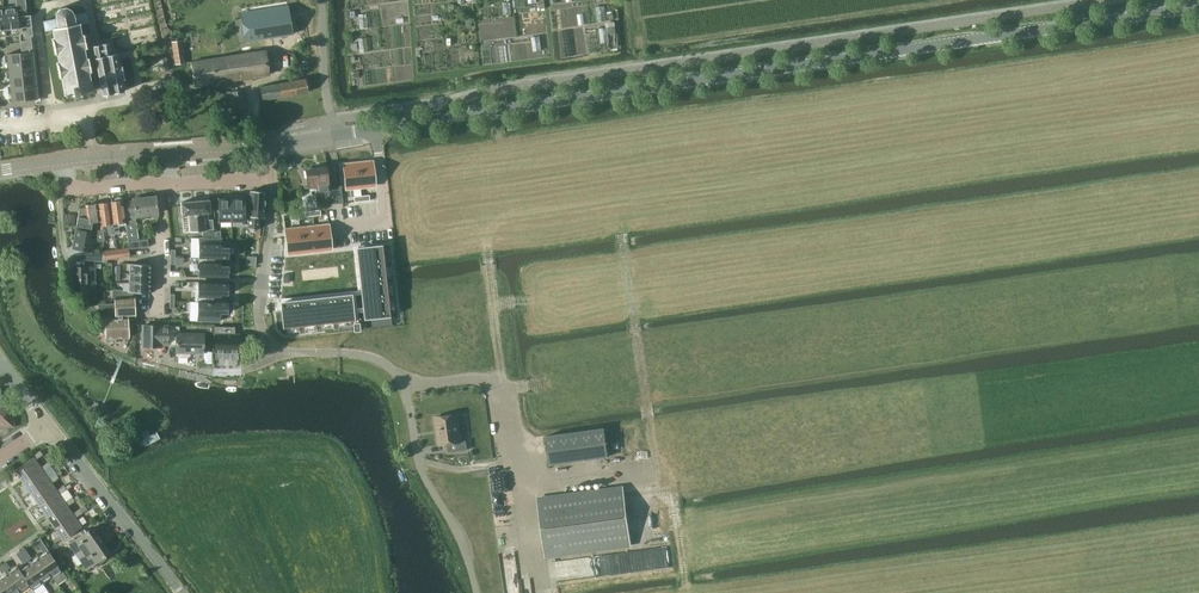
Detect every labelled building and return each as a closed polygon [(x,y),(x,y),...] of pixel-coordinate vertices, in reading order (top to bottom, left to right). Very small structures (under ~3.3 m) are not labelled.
[(17,6),(17,10),(27,9),(26,1),(16,2),(17,6)] [(20,33),(17,10),(17,6),(4,7),(7,35),(20,34),(20,33)] [(85,48),(87,48),(84,34),(82,34),(80,24),(89,23),(87,12),(75,14),(71,9),(66,6),(60,7),(55,12),(55,18),(43,21),(45,31),(53,29),(55,39),(52,40),(55,54),(57,54),(59,62),(57,63),(60,77),(63,78),(66,94),(66,96),(69,96),(68,95),(74,93),(75,96),(77,96),(78,101),(84,100),(83,95),(85,94),(85,91),(91,90),(92,92),(95,91),(93,82),(99,81),(96,68),(91,69),(89,57),(87,57),(85,48)] [(288,6),(240,14),(244,43),(292,34),(288,6)] [(30,14),(27,14),(27,9),(17,10),(20,33),(24,33),(25,40),(20,41),(21,49),(32,48),(31,35),(32,35),(30,14)] [(600,24),(602,40),(609,39),(608,30),(615,29),(614,22),(600,24)] [(177,64),(185,63),(181,41),(174,42),(177,64)] [(97,68),(96,68),(99,81),(102,95),(125,91),(122,79),(124,79),(121,64),(119,64),(117,52),(112,53),(110,42),(93,45),(95,56),(97,68)] [(270,75),(266,50),(191,61),(195,87),(270,75)] [(33,51),(7,54),(9,70),(34,67),(33,51)] [(161,72),(169,70),(166,56),(158,58),(161,72)] [(9,70),(10,86),(36,83),(34,67),(9,70)] [(308,92),(305,78),(260,86),(263,101),(308,92)] [(38,99),(36,83),(10,86),(12,102),(38,99)] [(246,109),(243,90),(231,92),(234,111),(246,109)] [(376,185),(373,161),(358,163),(361,187),(376,185)] [(361,187),(358,163),(343,165),(346,189),(361,187)] [(343,206),(342,202),(345,202),(343,185),(329,187),(327,166),(305,168),(308,188),(316,187),(317,193),(329,192),(330,203),(317,205),(315,194),(311,194),(311,190),(301,192),(303,210),(317,209),(343,206)] [(265,191),(262,191),(261,189),(255,188),(253,190),(250,190),(250,202),(249,213),(248,228),(258,229),(259,217),(264,217),(265,191)] [(158,213),(156,195),(142,197),(140,196),(136,196),(135,198),(133,198),(133,200),(123,201),(126,225),(128,241),(139,239),(136,220),(136,216),(158,213)] [(120,233),(119,226),(126,225),(123,201),(123,200),(122,200),(122,197),(117,196),(113,198),(114,201),(110,201),(114,234),(120,233)] [(219,221),(232,221),(231,198),(231,196),(224,196),(224,198),(219,198),(219,221)] [(232,198),(231,198),(232,221),(245,221),(245,213),(249,213),(250,202),(244,202),(244,197),(239,198),(238,196),(232,196),(232,198)] [(207,213),(211,212),(210,199),(180,202),(181,215),(188,214),(189,231),(206,230),(214,229),(214,219),(208,220),(207,213)] [(108,235),(114,234),(110,201),(106,202),(105,201),(102,200),(99,202),(100,203),(98,203),(101,221),(102,221),(102,225),(107,225),(108,235)] [(79,208),(78,217),(76,226),(92,229),(92,223),(101,221),(98,203),(85,205),(85,207),(79,208)] [(76,215),(66,213),(65,223),(75,225),(76,215)] [(332,248),(329,224),(314,226),(317,250),(332,248)] [(317,250),(314,226),(299,228),(302,252),(317,250)] [(302,252),(299,228),(285,230),(288,253),(302,252)] [(96,232),(97,241),(104,240),(103,230),(94,229),(93,231),(96,232)] [(73,248),(77,248),(93,251),(95,239),(90,238),(91,232),(76,230),(73,248)] [(199,237),(198,256),(220,257),(227,257),(227,247),(220,247),(220,238),(199,237)] [(148,246),(147,238),(139,239),(128,241),(129,246),(129,248),(148,246)] [(394,282),(394,277),(391,277),(387,277),(385,266),(390,266),(392,265),(392,259),(390,260),(385,260),(383,249),(383,245),(368,247),(357,248),(362,293),(364,307),(364,311),(366,328),(392,325),(391,312),(389,300),(394,300),(396,299),(396,294),(393,294),(389,294),(387,283),(392,283),(394,282)] [(129,248),(129,246),(103,250),(104,258),(130,255),(129,248)] [(247,255),(246,265),(254,265),(255,256),(247,255)] [(220,265),(220,257),(198,256),(198,275),(227,276),(227,266),(220,265)] [(152,262),(130,261),(130,271),(152,271),(152,262)] [(94,268),(74,268),(74,290),(87,290),(87,295),(94,295),(94,290),(95,290),(94,268)] [(130,280),(151,281),(152,271),(130,271),(130,280)] [(130,280),(129,290),(151,290),(151,281),(130,280)] [(219,293),(226,293),(227,282),(198,282),(197,301),(219,301),(219,293)] [(104,291),(105,303),(113,303),(113,290),(104,291)] [(340,329),(339,327),(339,322),(350,321),(354,320),(351,294),(281,302),(281,305),(282,310),(284,328),(287,327),(299,326),(300,333),(306,333),(305,330),(305,326),(316,324),(316,329),(317,331),(323,331),(322,328),(322,324),(333,322),(334,330),(340,329)] [(113,303),(105,303),(98,303),(99,317),(106,318),(106,338),(128,337),(128,320),(135,319),(135,315),(135,307),(135,305),(137,305),(136,295),(115,296),(116,303),(113,303)] [(219,301),(197,301),(197,320),(219,320),(219,311),(226,311),(226,301),(219,301)] [(161,344),(169,344),(169,329),(163,329),(163,325),(143,325),(142,346),(161,347),(161,344)] [(216,326),(216,334),(216,351),(239,352),(240,334),(235,334),(235,326),(216,326)] [(180,329),(169,329),(169,344),(176,344),(176,352),(176,355),(178,357),(188,357),(189,355),(190,352),(203,353),(204,333),(179,333),(180,329)] [(204,361),(212,361),(212,349),(205,349),(204,361)] [(14,427),(13,405),(1,406),(1,389),(0,389),(0,427),(14,427)] [(462,441),(458,413),(435,416),(439,445),(447,443),(448,452),(468,449),(466,440),(462,441)] [(549,464),(609,456),(605,427),(545,435),(549,464)] [(34,457),(15,470),(23,482),(50,464),(48,462),(41,467),(36,459),(43,454),(40,450),(33,455),(34,457)] [(51,466),(50,464),(23,482),(31,493),(58,475),(56,473),(49,478),(44,470),(51,466)] [(52,482),(59,478),(58,475),(31,493),(39,505),(66,487),(64,485),(57,490),(52,482)] [(67,489),(66,487),(39,505),(47,516),(74,498),(72,496),(65,501),(60,494),(67,489)] [(546,557),(631,545),(623,487),(538,498),(546,557)] [(47,516),(55,528),(86,507),(84,505),(73,513),(68,505),(75,500),(74,498),(47,516)] [(76,517),(87,509),(86,507),(55,528),(63,540),(82,526),(76,517)] [(93,527),(69,543),(76,554),(100,537),(93,527)] [(110,552),(100,537),(76,554),(86,568),(110,552)] [(35,541),(44,553),(39,557),(53,577),(58,584),(68,578),(62,570),(48,550),(40,538),(35,541)] [(25,548),(21,551),(28,561),(32,558),(25,548)] [(23,564),(28,561),(21,551),(16,554),(23,564)] [(582,569),(582,576),(614,573),(612,552),(568,557),(570,571),(582,569)] [(43,583),(53,577),(39,557),(34,560),(29,563),(43,583)] [(6,570),(10,567),(6,561),(2,564),(6,570)] [(29,563),(25,566),(20,570),(31,586),(30,586),(33,590),(43,583),(29,563)] [(12,570),(8,573),(22,592),(30,586),(31,586),(20,570),(17,566),(12,570)] [(4,575),(0,578),(0,581),(8,592),(21,592),(22,592),(8,573),(4,575)] [(0,581),(0,592),(8,592),(0,581)]
